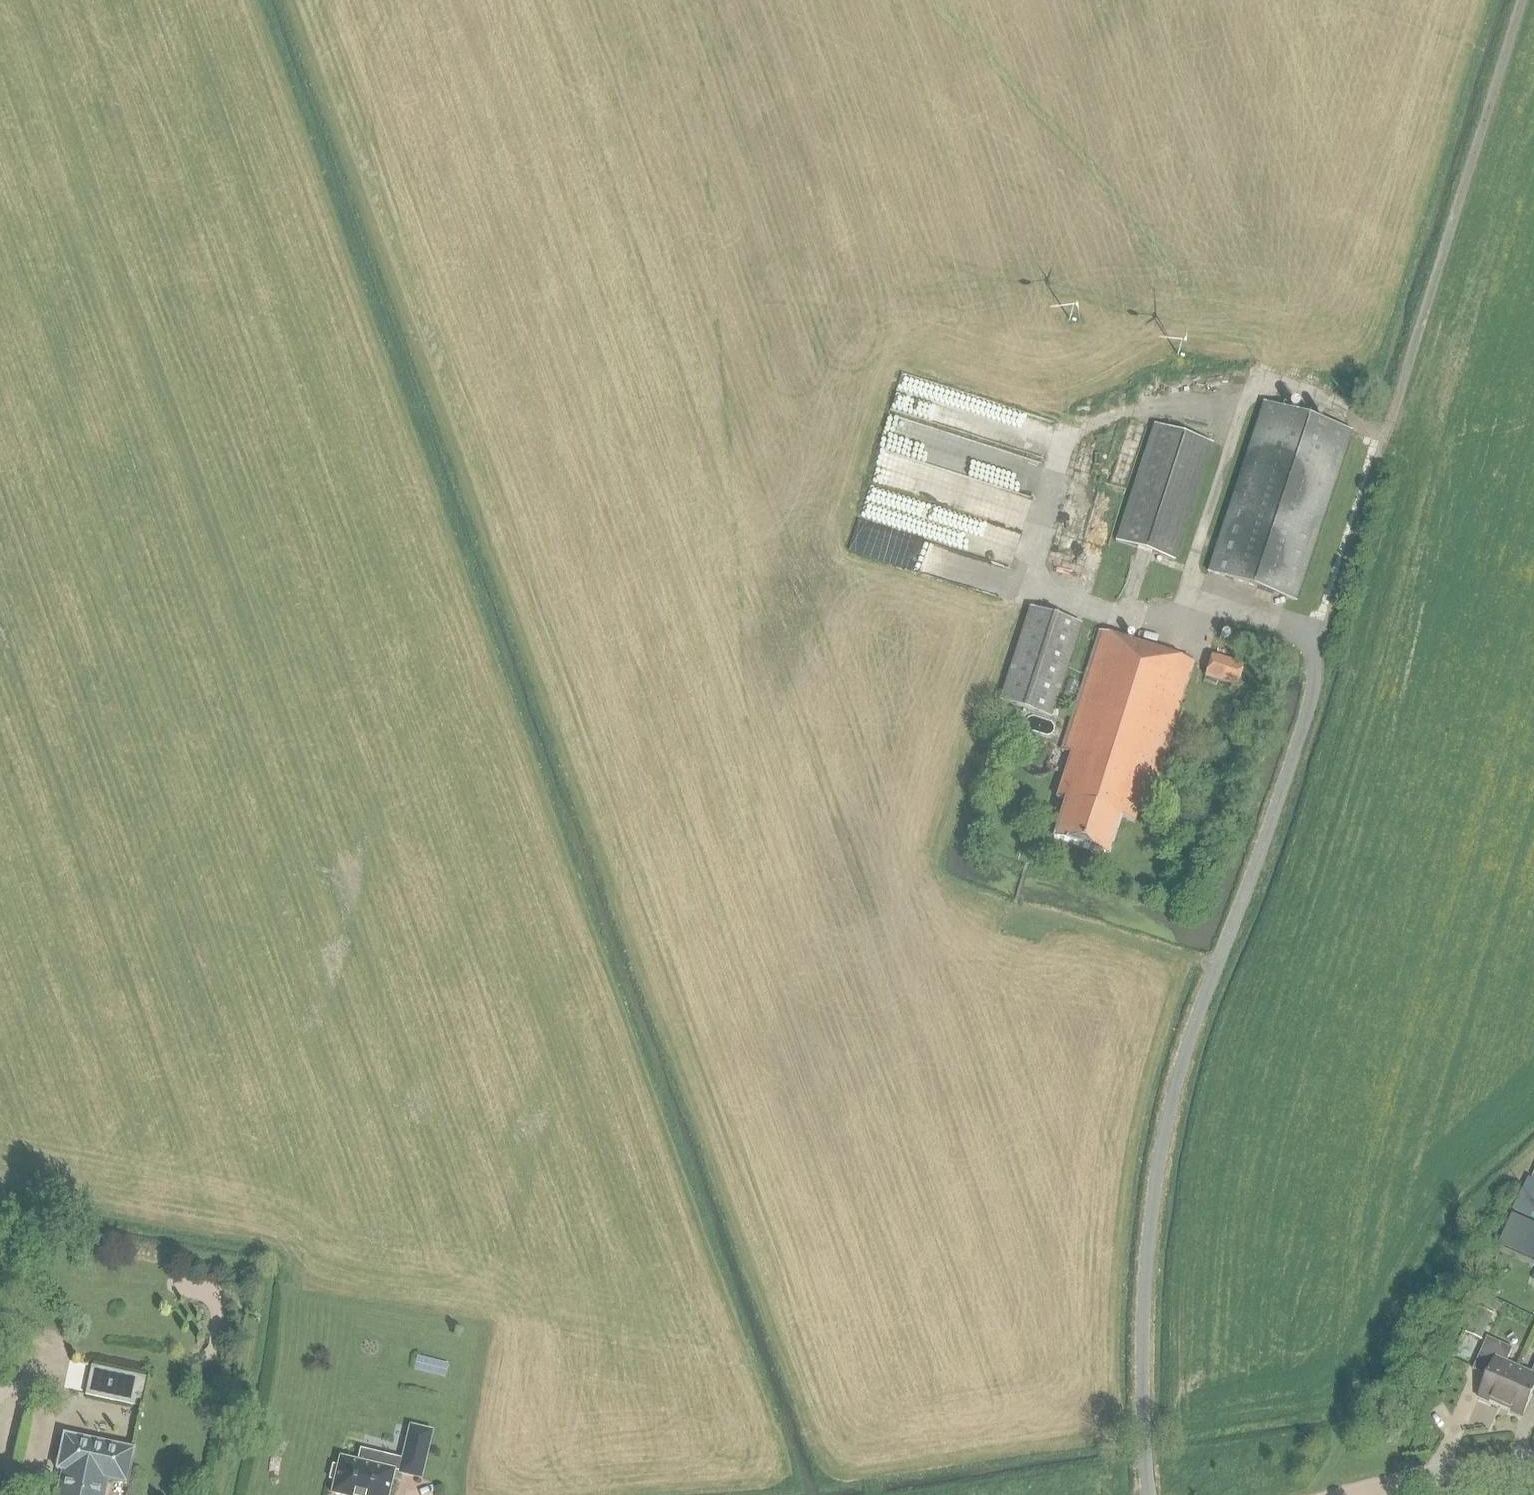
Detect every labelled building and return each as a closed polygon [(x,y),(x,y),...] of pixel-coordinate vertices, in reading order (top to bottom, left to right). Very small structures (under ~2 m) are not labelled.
[(1296,602),(1351,434),(1263,405),(1208,573),(1296,602)] [(1214,444),(1154,424),(1115,541),(1175,561),(1214,444)] [(1080,624),(1028,607),(997,700),(1050,717),(1080,624)] [(1109,856),(1119,824),(1120,819),(1133,823),(1138,806),(1149,806),(1194,662),(1098,631),(1061,751),(1071,755),(1057,799),(1065,801),(1053,838),(1109,856)] [(1245,666),(1212,655),(1205,676),(1238,687),(1245,666)] [(999,711),(995,725),(1011,730),(1015,716),(999,711)] [(1023,800),(1022,805),(1025,809),(1029,810),(1034,808),(1035,803),(1032,799),(1028,797),(1023,800)] [(1531,1185),(1518,1217),(1531,1222),(1533,1215),(1533,1186),(1531,1185)] [(1512,1216),(1499,1244),(1518,1253),(1524,1241),(1532,1224),(1512,1216)] [(1524,1241),(1518,1253),(1533,1261),(1533,1225),(1532,1224),(1524,1241)] [(1480,1339),(1491,1314),(1478,1308),(1466,1332),(1480,1339)] [(1501,1407),(1519,1370),(1507,1365),(1513,1350),(1488,1339),(1474,1372),(1488,1378),(1478,1400),(1490,1405),(1491,1403),(1501,1407)] [(84,1397),(144,1410),(150,1383),(90,1370),(84,1397)] [(1501,1407),(1512,1412),(1511,1415),(1523,1420),(1533,1398),(1533,1399),(1533,1371),(1532,1376),(1519,1370),(1501,1407)] [(361,1452),(358,1464),(340,1459),(339,1468),(333,1467),(330,1482),(335,1483),(333,1494),(390,1494),(395,1472),(399,1473),(399,1474),(422,1479),(432,1432),(410,1427),(402,1461),(361,1452)] [(78,1441),(63,1437),(55,1473),(61,1474),(56,1494),(102,1494),(106,1481),(127,1486),(135,1453),(78,1441)]
